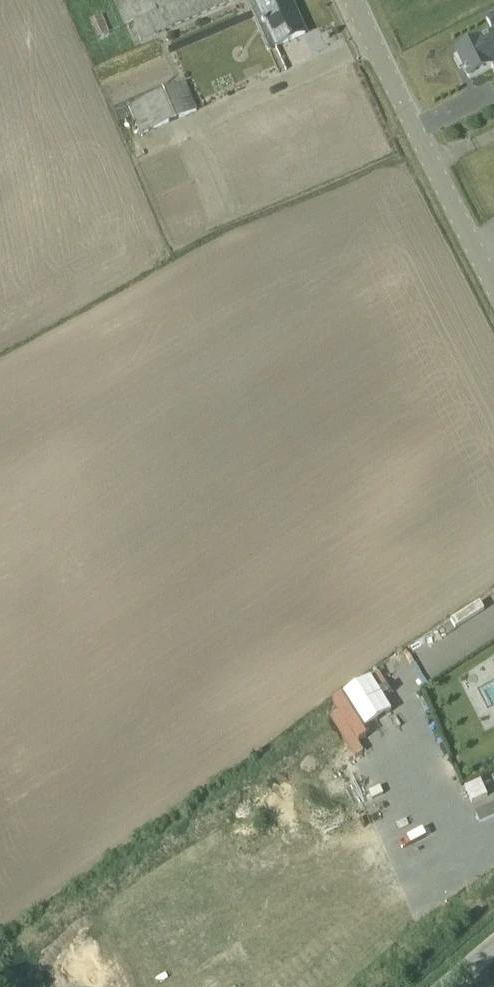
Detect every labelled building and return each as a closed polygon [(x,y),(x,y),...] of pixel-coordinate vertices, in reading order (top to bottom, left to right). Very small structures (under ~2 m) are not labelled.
[(122,21),(124,26),(127,25),(133,22),(141,41),(156,34),(233,0),(116,0),(125,20),(122,21)] [(269,49),(287,42),(305,33),(290,0),(247,0),(269,49)] [(487,18),(493,33),(456,51),(470,78),(486,70),(493,66),(493,69),(493,14),(487,18)] [(140,135),(152,129),(197,110),(185,82),(128,107),(140,135)] [(479,596),(462,610),(467,616),(484,603),(479,596)]
